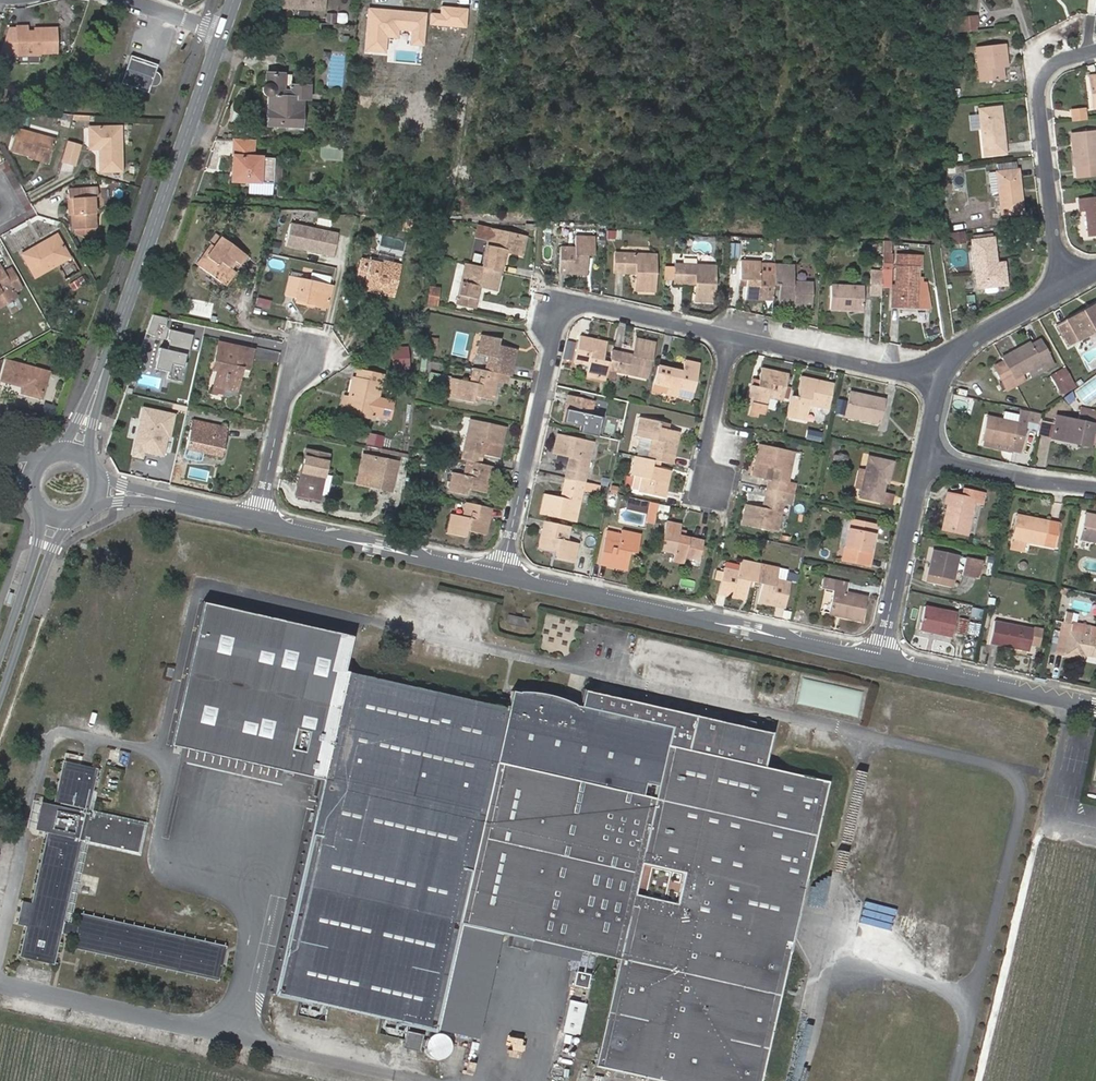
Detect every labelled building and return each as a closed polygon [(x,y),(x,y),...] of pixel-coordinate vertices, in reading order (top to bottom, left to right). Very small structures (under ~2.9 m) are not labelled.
[(285,0),(283,0),(283,8),(323,12),(324,0),(287,0),(285,0)] [(431,11),(430,25),(467,28),(469,8),(441,6),(441,12),(431,11)] [(428,12),(368,7),(365,53),(387,54),(388,38),(398,39),(398,31),(411,32),(410,44),(426,45),(428,12)] [(335,15),(327,14),(327,23),(335,23),(335,15)] [(973,18),(957,18),(958,31),(974,30),(973,18)] [(35,35),(25,36),(25,29),(14,30),(14,32),(6,33),(0,52),(0,59),(16,58),(16,60),(36,58),(36,56),(54,55),(53,31),(39,32),(40,35),(35,35)] [(1002,64),(1006,63),(1004,45),(977,47),(980,81),(1003,79),(1002,67),(1002,64)] [(156,64),(130,56),(121,82),(147,91),(156,64)] [(293,124),(293,127),(301,127),(302,100),(308,100),(309,86),(291,85),(291,74),(266,73),(266,84),(264,84),(261,87),(261,91),(263,94),(264,96),(266,96),(268,96),(267,123),(293,124)] [(1087,76),(1091,109),(1095,108),(1095,75),(1087,76)] [(984,155),(1005,153),(1000,107),(979,109),(984,155)] [(1072,122),(1086,120),(1084,109),(1071,111),(1072,122)] [(72,114),(68,130),(73,131),(77,122),(90,122),(90,115),(72,114)] [(100,142),(100,149),(100,169),(120,169),(119,128),(91,128),(90,142),(100,142)] [(1072,147),(1075,167),(1076,167),(1077,178),(1095,176),(1095,132),(1095,130),(1075,133),(1077,147),(1072,147)] [(47,165),(54,141),(17,131),(12,152),(31,157),(32,154),(42,157),(40,163),(47,165)] [(251,141),(251,140),(235,139),(235,141),(234,141),(233,168),(237,168),(237,181),(273,183),(274,158),(252,157),(253,142),(251,141)] [(336,160),(336,151),(320,150),(320,158),(336,160)] [(1018,169),(996,172),(1001,215),(1022,212),(1018,169)] [(9,180),(20,198),(25,195),(14,177),(9,180)] [(72,198),(73,214),(74,228),(83,227),(84,235),(95,234),(92,195),(96,194),(95,186),(66,189),(67,198),(72,198)] [(1095,235),(1095,198),(1079,200),(1080,211),(1086,210),(1089,236),(1095,235)] [(339,233),(291,222),(285,245),(334,256),(339,233)] [(488,239),(490,230),(477,227),(475,236),(488,239)] [(482,268),(500,272),(505,252),(521,255),(525,238),(490,230),(488,239),(482,268)] [(951,239),(947,239),(947,244),(965,243),(964,232),(951,233),(951,239)] [(231,269),(229,268),(225,265),(231,257),(234,260),(240,264),(246,255),(215,233),(208,242),(211,244),(214,246),(200,266),(222,282),(231,269)] [(560,247),(559,273),(587,274),(588,255),(594,256),(595,238),(575,237),(575,248),(560,247)] [(997,270),(996,263),(993,238),(972,240),(977,288),(984,287),(985,287),(985,283),(995,282),(996,285),(1006,284),(1004,269),(997,270)] [(42,245),(24,255),(36,278),(61,265),(69,279),(83,272),(76,257),(73,259),(63,239),(44,248),(42,245)] [(196,264),(200,266),(214,246),(211,244),(196,264)] [(615,272),(637,273),(636,291),(654,291),(655,255),(616,254),(615,272)] [(891,255),(884,254),(883,270),(891,271),(891,255)] [(900,303),(916,304),(916,307),(931,307),(926,281),(921,281),(921,276),(918,276),(918,267),(921,268),(922,256),(897,255),(896,286),(893,286),(892,306),(900,307),(900,303)] [(225,265),(229,268),(234,260),(231,257),(225,265)] [(369,259),(369,262),(392,267),(392,264),(369,259)] [(364,284),(363,287),(385,292),(385,295),(393,297),(401,266),(392,264),(392,267),(369,262),(361,260),(355,281),(364,284)] [(746,298),(773,300),(774,285),(775,274),(759,274),(760,263),(741,261),(740,279),(747,280),(746,298)] [(496,290),(500,272),(482,268),(465,265),(457,304),(474,308),(479,287),(496,290)] [(696,301),(713,302),(715,266),(675,265),(674,283),(697,284),(696,301)] [(794,266),(775,265),(775,274),(774,285),(780,285),(779,306),(812,307),(813,283),(805,283),(805,287),(794,286),(794,282),(794,266)] [(13,290),(19,286),(10,269),(3,272),(0,268),(0,293),(11,288),(13,290)] [(235,272),(231,269),(222,282),(226,285),(235,272)] [(330,278),(313,275),(311,282),(321,284),(328,286),(330,278)] [(317,302),(327,304),(331,287),(328,286),(321,284),(311,282),(289,277),(285,295),(295,297),(294,300),(316,305),(317,302)] [(871,277),(870,295),(881,295),(882,278),(871,277)] [(984,287),(984,292),(986,294),(995,293),(997,290),(996,285),(985,287),(984,287)] [(831,286),(830,309),(862,311),(863,287),(831,286)] [(13,290),(11,288),(0,293),(0,312),(19,302),(13,290)] [(440,289),(438,289),(431,288),(428,304),(436,306),(437,306),(440,289)] [(1095,330),(1095,304),(1057,326),(1068,346),(1095,330)] [(168,318),(154,316),(147,335),(154,337),(159,325),(167,327),(168,318)] [(45,320),(38,324),(43,333),(50,329),(45,320)] [(194,335),(170,330),(166,349),(159,347),(154,368),(169,372),(167,379),(183,383),(194,335)] [(498,374),(510,377),(516,349),(498,346),(500,339),(481,335),(477,355),(489,357),(485,371),(498,374)] [(591,377),(606,380),(608,370),(610,362),(602,360),(606,343),(580,337),(574,362),(589,365),(586,376),(591,377)] [(632,356),(612,351),(610,362),(608,370),(646,379),(654,343),(636,339),(632,356)] [(74,353),(78,342),(70,340),(67,350),(74,353)] [(219,342),(214,362),(219,363),(217,372),(214,386),(237,391),(241,368),(249,369),(253,350),(219,342)] [(1042,363),(1045,369),(1052,365),(1040,342),(1032,346),(1030,342),(1002,358),(1005,362),(993,368),(1006,391),(1025,381),(1021,374),(1028,371),(1042,363)] [(407,349),(392,350),(393,368),(408,367),(407,349)] [(681,372),(657,366),(653,384),(667,388),(666,394),(677,396),(679,389),(693,392),(699,364),(684,361),(681,372)] [(7,363),(1,383),(22,389),(20,398),(39,404),(47,375),(7,363)] [(1031,377),(1045,369),(1042,363),(1028,371),(1031,377)] [(498,374),(485,371),(473,369),(470,382),(459,380),(455,399),(473,403),(474,397),(492,401),(498,374)] [(758,387),(751,385),(747,404),(751,405),(748,416),(756,418),(758,413),(765,415),(769,397),(783,400),(788,375),(762,369),(759,381),(758,387)] [(352,395),(348,413),(373,418),(374,415),(377,399),(382,375),(358,370),(356,379),(353,378),(349,394),(352,395)] [(1054,379),(1064,397),(1077,388),(1068,371),(1054,379)] [(459,380),(451,378),(447,397),(455,399),(459,380)] [(796,397),(791,396),(787,416),(806,420),(809,404),(828,409),(833,385),(801,378),(796,397)] [(223,388),(214,386),(213,393),(222,395),(223,388)] [(349,394),(345,392),(341,411),(348,413),(352,395),(349,394)] [(850,393),(845,416),(879,424),(884,400),(850,393)] [(581,427),(579,433),(597,437),(601,417),(590,415),(593,401),(569,395),(563,422),(581,427)] [(377,399),(374,415),(389,418),(392,402),(377,399)] [(848,402),(838,400),(836,412),(845,414),(848,402)] [(176,414),(143,407),(132,457),(143,460),(145,453),(167,458),(176,414)] [(1028,418),(1026,426),(1039,429),(1042,414),(1020,409),(1019,416),(1028,418)] [(1079,411),(1077,421),(1056,417),(1052,438),(1071,441),(1071,438),(1081,440),(1080,443),(1089,445),(1095,412),(1095,411),(1091,410),(1090,413),(1079,411)] [(988,417),(982,440),(995,443),(993,450),(1011,454),(1012,450),(1020,452),(1026,426),(1028,418),(1019,416),(1004,412),(1002,420),(988,417)] [(653,460),(672,464),(678,431),(668,429),(658,427),(659,421),(641,417),(635,437),(640,438),(652,441),(648,459),(653,460)] [(209,434),(212,425),(193,421),(191,430),(209,434)] [(479,464),(482,453),(485,443),(497,446),(500,446),(504,429),(470,421),(462,460),(467,461),(479,464)] [(227,428),(212,425),(209,434),(191,430),(186,449),(220,457),(227,428)] [(370,432),(367,445),(381,449),(384,436),(370,432)] [(570,457),(566,478),(584,482),(593,443),(558,435),(553,454),(570,457)] [(652,441),(640,438),(636,456),(648,459),(652,441)] [(497,446),(485,443),(482,453),(498,457),(500,446),(497,446)] [(785,492),(787,482),(793,453),(759,446),(755,464),(772,468),(770,478),(768,489),(785,492)] [(371,485),(379,450),(368,448),(361,482),(371,485)] [(296,497),(318,502),(328,455),(306,450),(296,497)] [(398,454),(379,450),(371,485),(390,489),(398,454)] [(636,456),(631,475),(635,476),(643,478),(640,492),(664,498),(670,471),(652,467),(653,460),(648,459),(636,456)] [(892,462),(868,457),(865,470),(861,489),(859,497),(878,501),(879,493),(882,494),(885,481),(888,481),(892,462)] [(479,464),(467,461),(464,476),(453,473),(449,492),(466,496),(468,489),(485,493),(491,466),(479,464)] [(772,468),(755,464),(753,474),(770,478),(772,468)] [(861,489),(865,470),(858,469),(854,487),(861,489)] [(643,478),(635,476),(632,490),(640,492),(643,478)] [(584,482),(566,478),(561,499),(545,496),(539,520),(545,521),(569,527),(574,528),(584,482)] [(787,482),(785,492),(792,494),(795,484),(787,482)] [(618,487),(611,485),(609,493),(616,494),(618,487)] [(777,531),(785,492),(768,489),(763,510),(746,506),(742,524),(777,531)] [(948,504),(946,513),(951,514),(947,531),(967,535),(974,502),(981,504),(983,494),(964,489),(962,497),(947,493),(945,503),(948,504)] [(684,506),(692,506),(693,491),(685,491),(684,506)] [(882,494),(879,493),(878,501),(890,504),(892,496),(882,494)] [(607,506),(615,508),(617,497),(609,496),(607,506)] [(629,498),(627,509),(647,513),(649,501),(629,498)] [(484,535),(490,509),(467,503),(464,516),(451,514),(447,534),(465,538),(467,531),(484,535)] [(659,504),(657,512),(668,515),(670,506),(659,504)] [(951,514),(946,513),(942,530),(947,531),(951,514)] [(1012,538),(1026,541),(1054,547),(1059,524),(1016,515),(1012,538)] [(1084,516),(1080,538),(1095,542),(1095,519),(1084,516)] [(866,566),(874,526),(851,520),(842,560),(866,566)] [(566,541),(569,527),(545,521),(539,548),(558,553),(556,559),(574,563),(578,544),(566,541)] [(699,560),(703,541),(679,536),(681,525),(665,522),(660,550),(675,553),(673,560),(684,562),(685,557),(699,560)] [(877,526),(874,526),(866,566),(869,567),(877,526)] [(622,531),(621,534),(620,542),(605,539),(600,564),(626,570),(631,552),(636,553),(641,536),(622,531)] [(621,534),(607,531),(605,539),(620,542),(621,534)] [(1024,551),(1026,541),(1012,538),(1009,548),(1024,551)] [(950,587),(958,555),(934,550),(926,582),(950,587)] [(965,556),(961,575),(977,579),(982,560),(965,556)] [(749,582),(755,583),(759,565),(741,561),(738,572),(725,569),(724,573),(722,581),(719,594),(745,600),(749,582)] [(759,565),(755,583),(762,585),(758,603),(785,609),(790,583),(777,580),(779,569),(759,565)] [(716,580),(722,581),(724,573),(717,571),(716,580)] [(846,613),(845,618),(862,621),(867,597),(844,592),(845,584),(823,579),(821,587),(834,590),(829,610),(846,613)] [(321,778),(346,669),(342,669),(349,635),(205,602),(172,744),(321,778)] [(982,617),(983,608),(973,606),(971,615),(982,617)] [(925,607),(920,630),(951,638),(956,614),(925,607)] [(506,613),(504,623),(525,627),(527,618),(506,613)] [(967,620),(959,618),(956,632),(963,634),(967,620)] [(978,636),(981,623),(970,620),(966,633),(978,636)] [(994,620),(990,643),(1027,651),(1032,629),(994,620)] [(1069,632),(1070,624),(1071,624),(1062,621),(1056,652),(1082,658),(1084,654),(1095,656),(1095,637),(1069,632)] [(1095,637),(1095,629),(1070,624),(1069,632),(1095,637)] [(321,778),(273,990),(433,1027),(458,921),(616,956),(592,1063),(671,1080),(757,1080),(825,779),(761,764),(769,730),(583,688),(579,705),(577,704),(569,699),(555,693),(543,690),(528,689),(510,690),(506,707),(346,669),(321,778)] [(860,703),(862,692),(805,679),(799,704),(844,714),(847,700),(860,703)] [(24,903),(19,924),(26,926),(20,956),(50,962),(58,929),(74,933),(71,945),(216,976),(224,944),(79,912),(76,925),(60,921),(79,837),(81,838),(82,834),(88,836),(88,839),(137,851),(143,824),(94,813),(92,818),(87,817),(88,811),(85,811),(95,767),(63,760),(54,804),(43,801),(43,802),(42,803),(41,803),(41,804),(40,805),(40,806),(39,807),(39,808),(38,808),(38,809),(37,810),(37,811),(37,812),(37,813),(36,814),(36,815),(36,816),(36,817),(36,819),(36,820),(36,821),(36,822),(36,823),(36,824),(36,825),(36,826),(36,827),(37,828),(48,830),(31,905),(24,903)] [(43,802),(43,801),(27,798),(21,825),(37,828),(36,827),(36,826),(36,825),(36,824),(36,823),(36,822),(36,821),(36,820),(36,819),(36,817),(36,816),(36,815),(36,814),(37,813),(37,812),(37,811),(37,810),(38,809),(38,808),(39,808),(39,807),(40,806),(40,805),(41,804),(41,803),(42,803),(43,802)] [(15,923),(19,924),(24,903),(20,902),(15,923)] [(441,1029),(480,1037),(502,932),(464,924),(441,1029)] [(588,973),(573,970),(569,985),(584,987),(588,973)] [(583,1004),(566,1001),(559,1033),(576,1036),(583,1004)] [(404,1046),(421,1050),(424,1033),(407,1030),(404,1046)] [(427,1052),(447,1058),(453,1037),(433,1031),(427,1052)]
